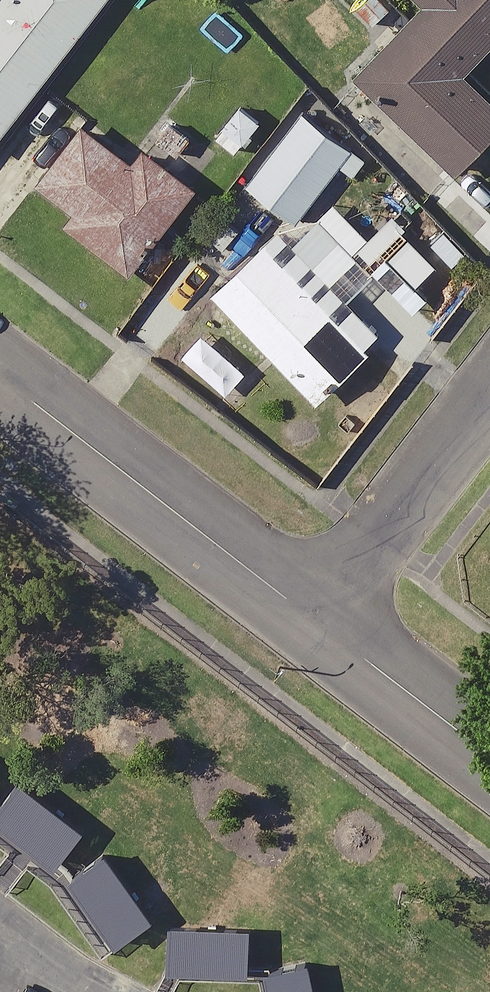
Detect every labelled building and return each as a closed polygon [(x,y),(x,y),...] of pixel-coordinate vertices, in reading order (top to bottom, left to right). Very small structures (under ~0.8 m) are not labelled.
[(92,0),(0,0),(0,117),(92,0)] [(379,0),(341,0),(338,3),(365,30),(387,8),(379,0)] [(345,68),(445,167),(489,122),(489,105),(450,66),(489,26),(489,0),(407,0),(409,3),(345,68)] [(252,115),(227,99),(205,135),(230,150),(252,115)] [(342,145),(292,108),(238,180),(287,218),(342,145)] [(125,155),(72,116),(28,176),(68,205),(57,219),(123,266),(183,182),(132,145),(125,155)] [(326,315),(236,223),(215,243),(230,258),(201,286),(307,395),(371,332),(340,301),(326,315)] [(347,254),(325,236),(302,263),(324,282),(347,254)]
